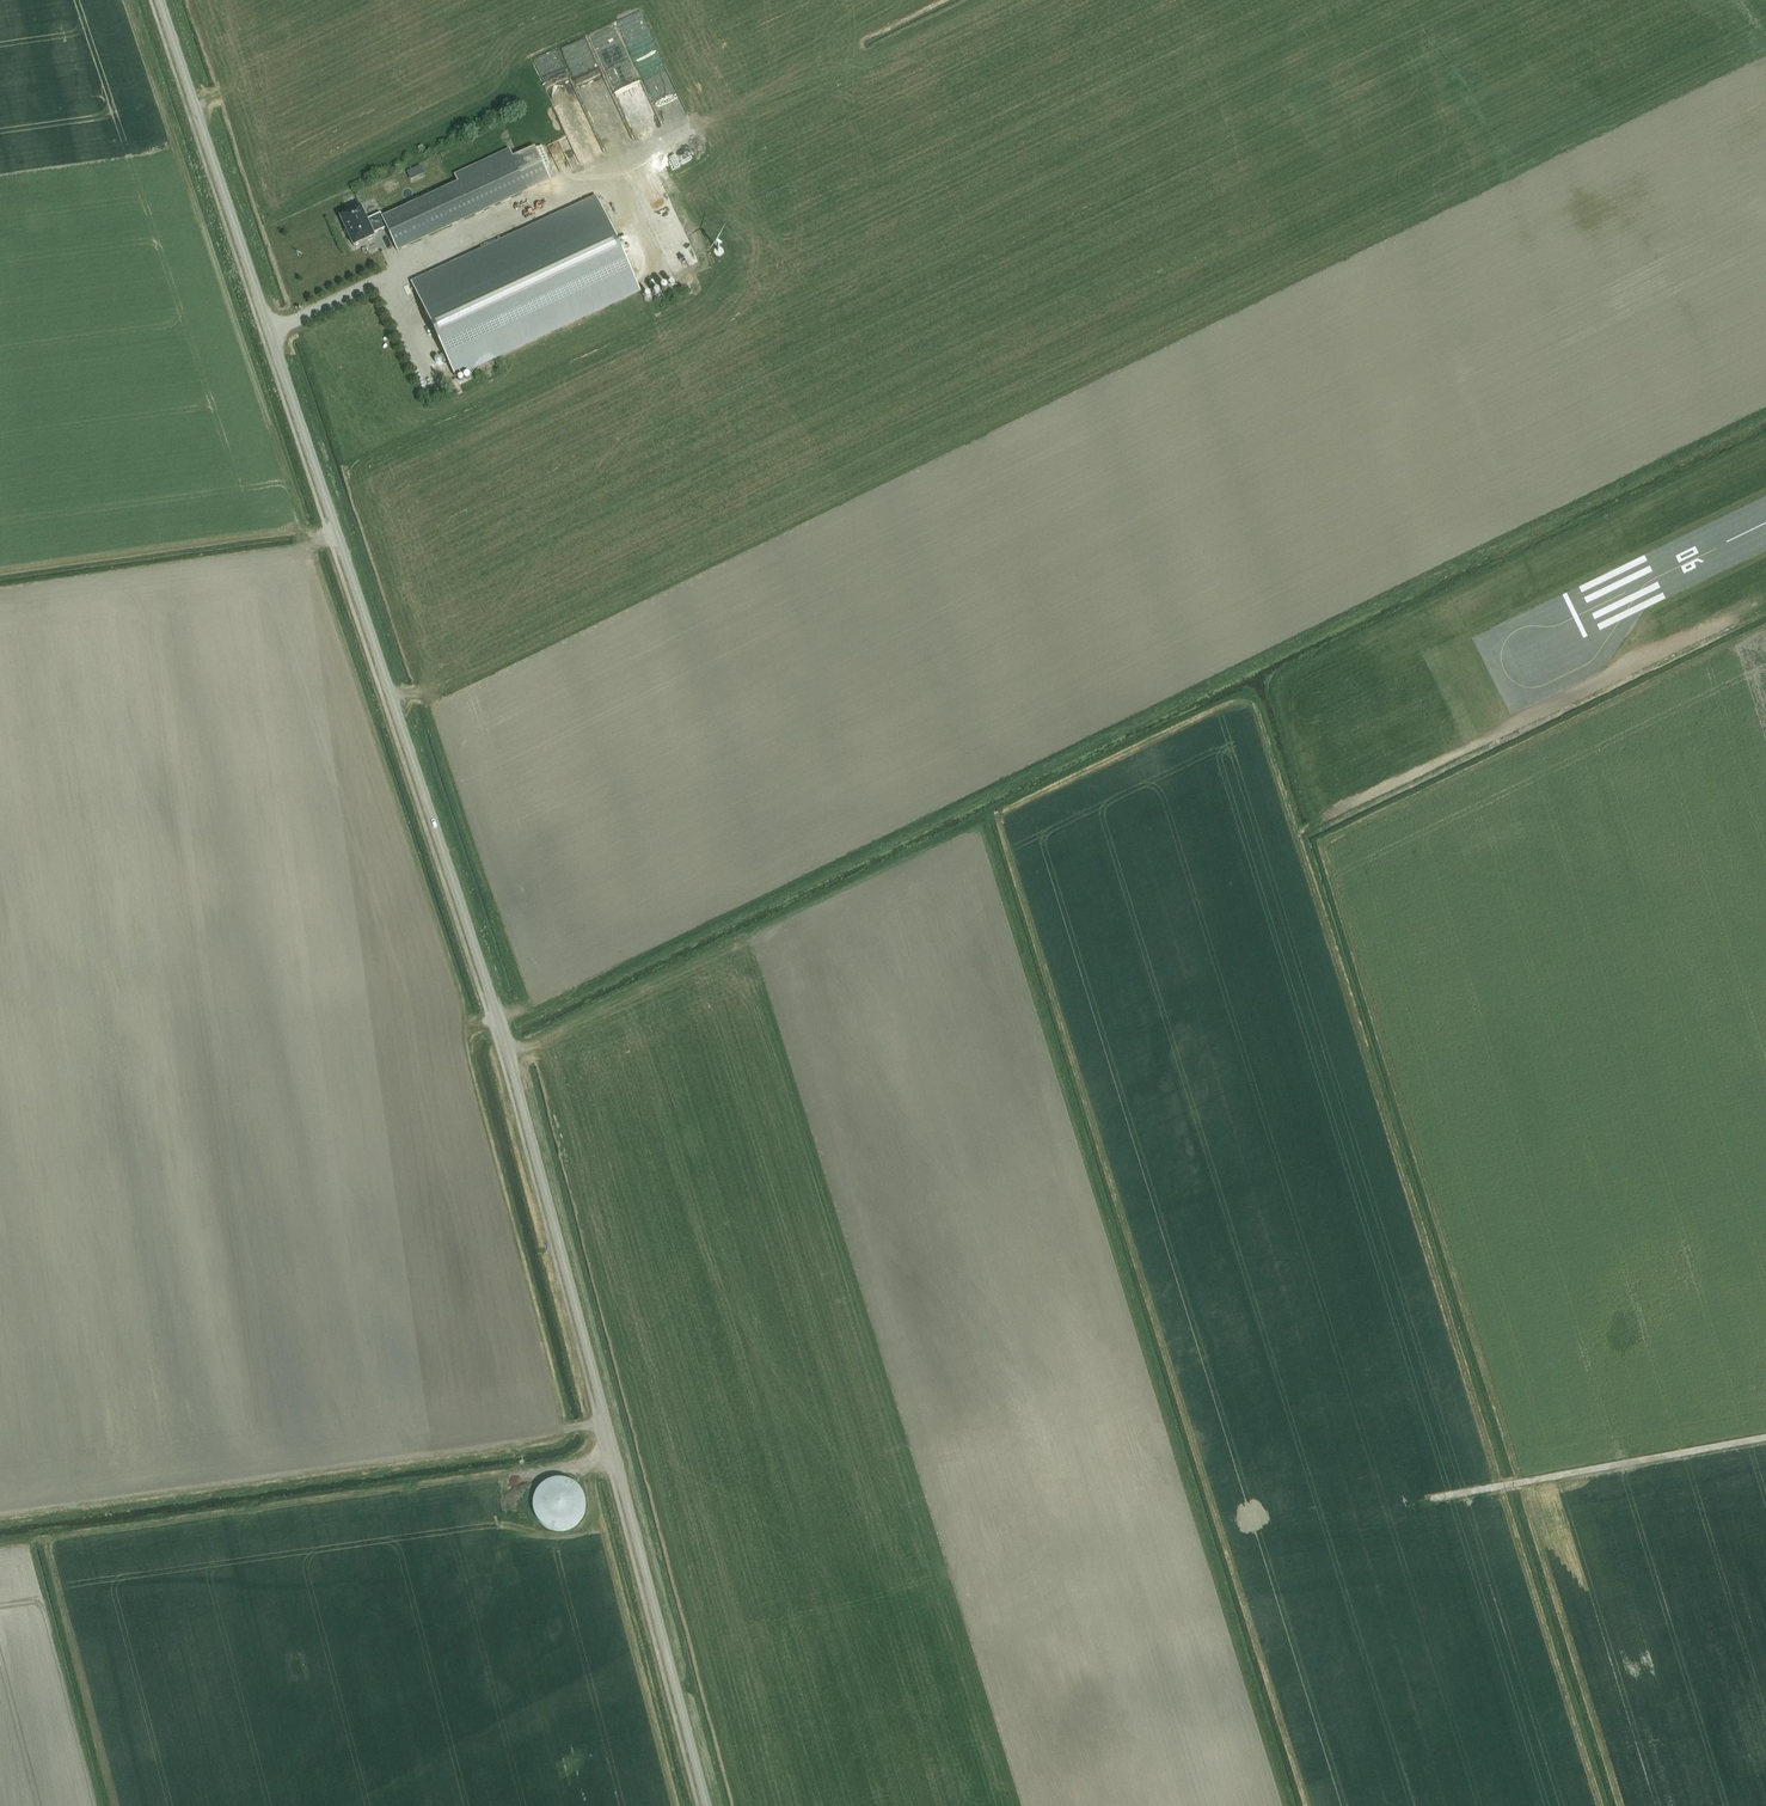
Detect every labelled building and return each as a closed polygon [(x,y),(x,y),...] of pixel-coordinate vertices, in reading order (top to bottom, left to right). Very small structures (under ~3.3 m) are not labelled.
[(381,213),(397,251),(529,191),(514,158),(383,218),(381,213)] [(445,354),(441,356),(444,363),(449,361),(456,376),(641,291),(598,198),(412,284),(445,354)] [(397,251),(381,213),(367,219),(362,207),(341,217),(355,247),(376,237),(374,234),(387,228),(397,251)] [(562,1478),(561,1478),(558,1478),(555,1478),(554,1478),(551,1479),(548,1480),(547,1481),(545,1482),(544,1483),(541,1485),(540,1487),(539,1488),(537,1490),(537,1491),(535,1493),(535,1494),(534,1496),(534,1498),(533,1500),(533,1501),(533,1503),(533,1505),(533,1506),(533,1508),(533,1510),(534,1512),(535,1514),(535,1515),(536,1517),(537,1519),(538,1521),(539,1522),(541,1524),(542,1525),(543,1526),(545,1527),(546,1528),(548,1529),(550,1530),(553,1531),(556,1531),(557,1532),(559,1532),(562,1532),(563,1531),(566,1531),(568,1530),(570,1530),(571,1529),(573,1528),(575,1527),(576,1526),(577,1525),(579,1524),(581,1522),(582,1520),(583,1519),(584,1517),(585,1515),(586,1512),(587,1509),(587,1507),(587,1506),(587,1503),(587,1501),(586,1499),(586,1498),(585,1495),(585,1494),(584,1492),(583,1490),(582,1489),(581,1488),(580,1486),(579,1485),(577,1484),(576,1483),(574,1482),(572,1481),(571,1480),(568,1479),(567,1478),(565,1478),(562,1478)]
